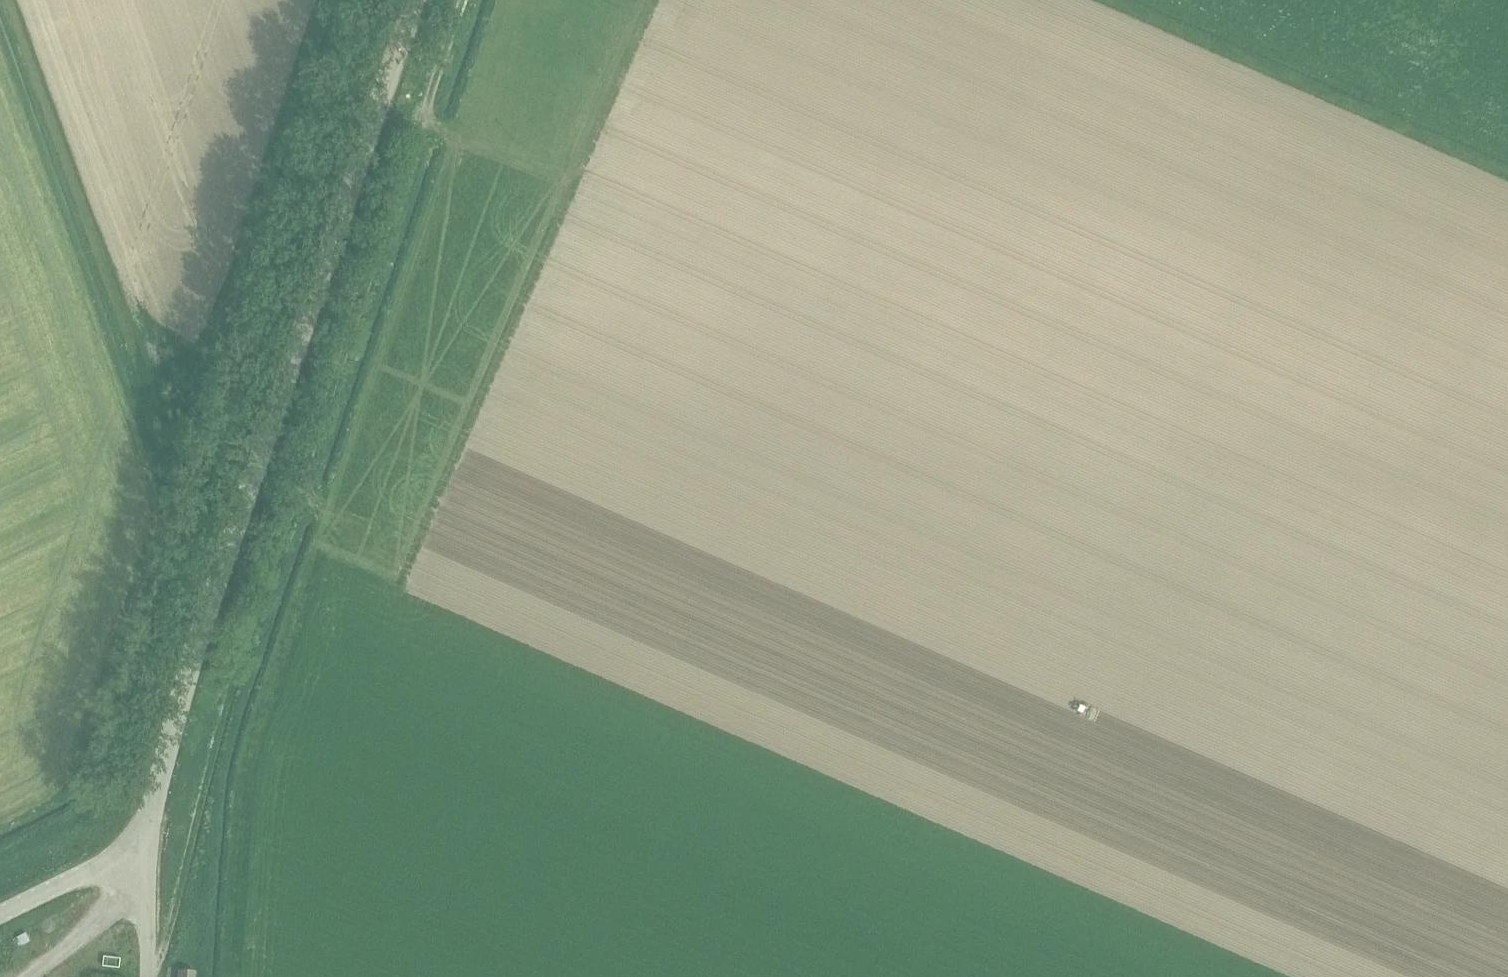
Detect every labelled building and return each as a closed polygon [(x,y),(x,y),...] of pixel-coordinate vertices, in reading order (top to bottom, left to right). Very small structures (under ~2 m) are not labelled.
[(114,962),(134,961),(134,953),(113,955),(114,962)]
